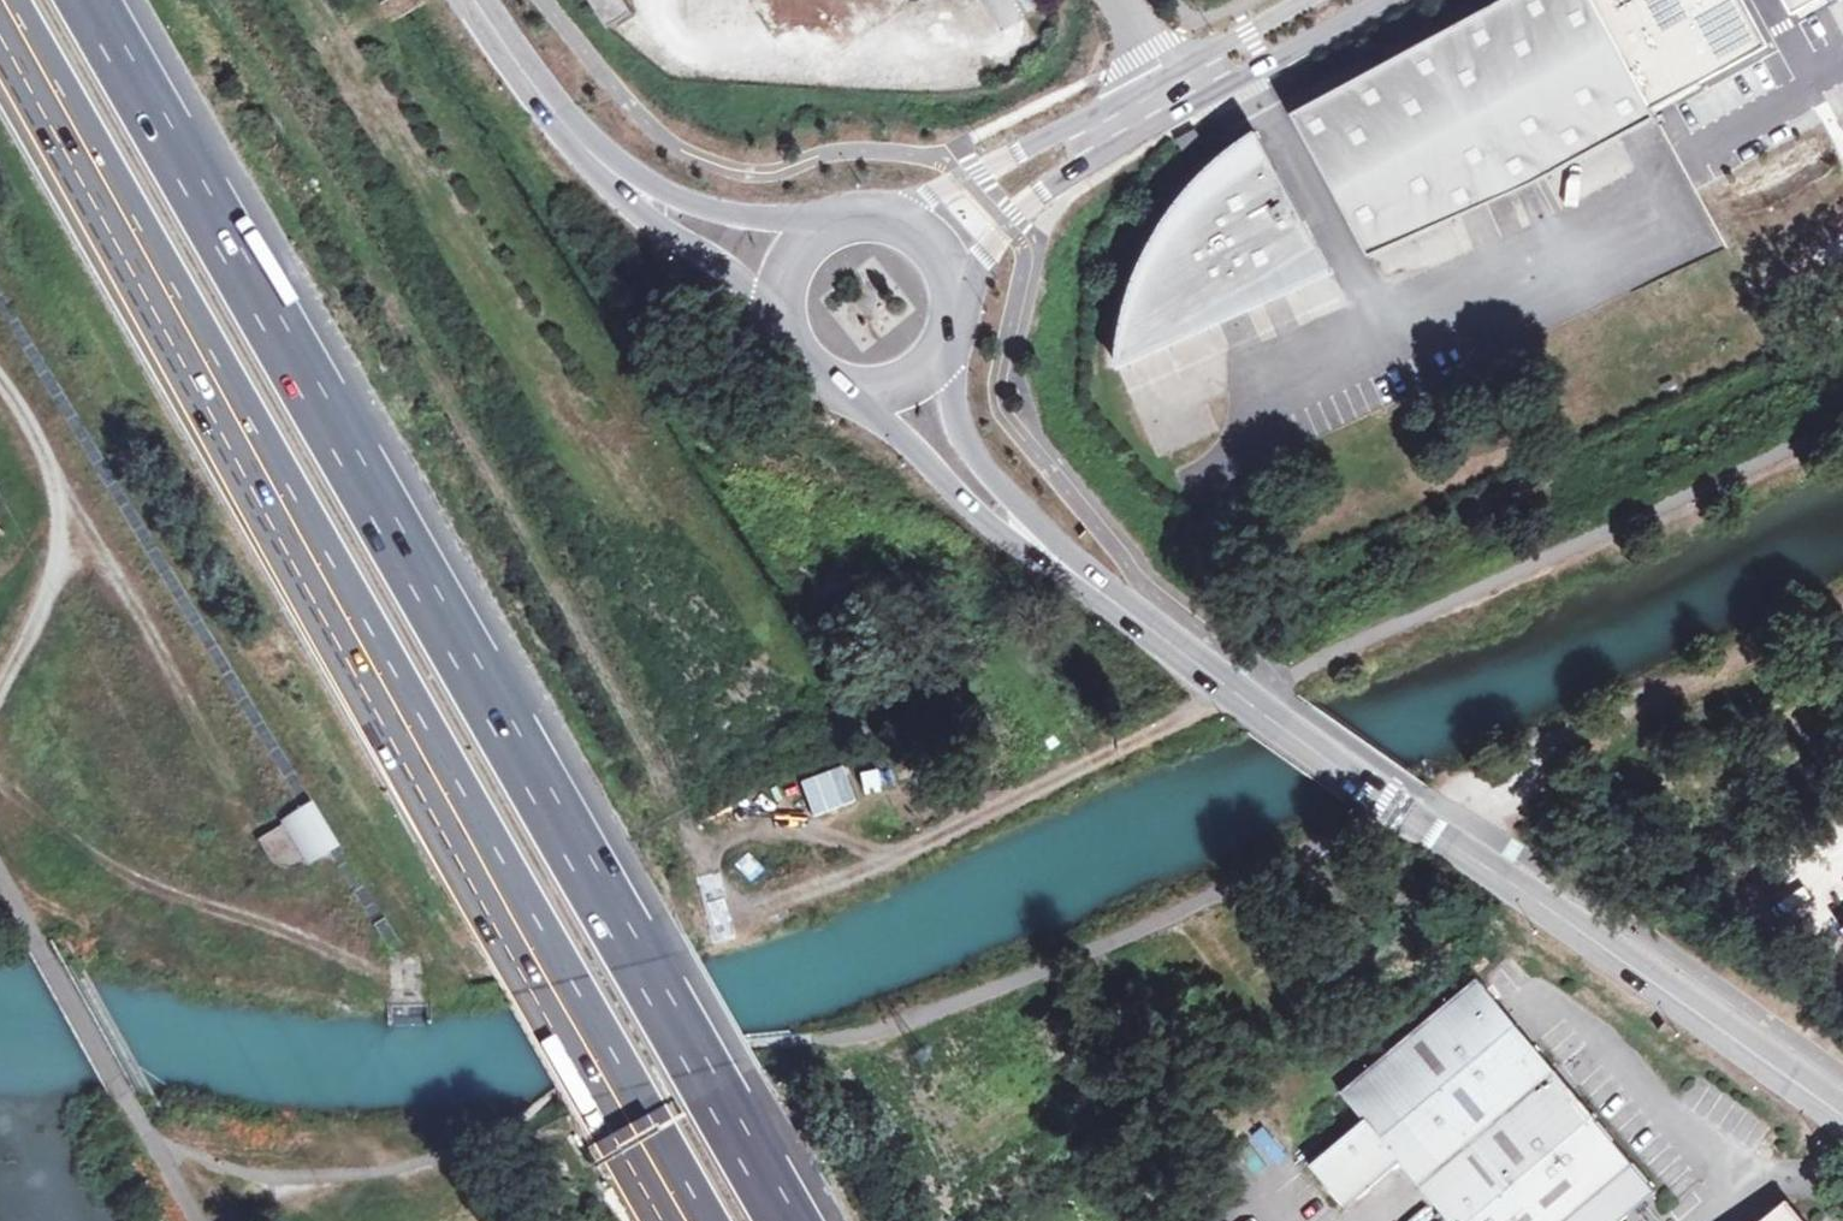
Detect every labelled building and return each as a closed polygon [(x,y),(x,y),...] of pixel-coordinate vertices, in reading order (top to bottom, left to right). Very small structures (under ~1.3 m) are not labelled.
[(606,27),(630,13),(622,0),(588,0),(606,27)] [(1590,0),(1505,0),(1292,115),(1369,258),(1537,184),(1655,120),(1650,110),(1590,0)] [(1650,110),(1766,48),(1739,0),(1590,0),(1650,110)] [(1792,20),(1828,0),(1780,0),(1792,20)] [(1200,142),(1193,130),(1173,141),(1180,153),(1200,142)] [(1118,368),(1331,273),(1257,136),(1229,154),(1210,170),(1192,189),(1178,206),(1166,224),(1146,259),(1137,280),(1129,304),(1124,322),(1121,342),(1119,357),(1118,368)] [(1375,259),(1382,278),(1445,256),(1439,237),(1375,259)] [(1340,285),(1284,306),(1291,325),(1348,304),(1340,285)] [(319,804),(302,814),(332,862),(348,851),(319,804)] [(302,814),(261,839),(276,867),(295,872),(332,862),(302,814)] [(1403,1165),(1446,1220),(1627,1220),(1655,1199),(1487,980),(1340,1092),(1367,1126),(1312,1167),(1345,1210),(1403,1165)] [(609,1164),(637,1147),(622,1124),(595,1142),(609,1164)] [(1786,1202),(1763,1220),(1802,1220),(1786,1202)]
